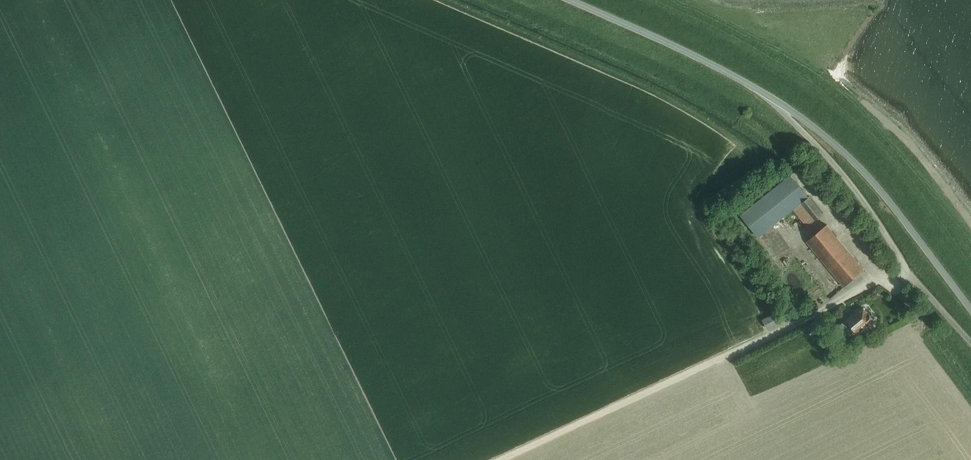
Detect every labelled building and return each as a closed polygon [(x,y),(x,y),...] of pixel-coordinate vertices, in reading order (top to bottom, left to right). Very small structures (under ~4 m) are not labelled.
[(808,196),(791,175),(741,215),(758,236),(793,208),(807,226),(823,213),(809,195),(808,196)] [(844,286),(865,269),(827,224),(807,241),(844,286)] [(831,299),(826,293),(817,300),(822,306),(831,299)] [(871,323),(875,319),(874,318),(875,316),(872,312),(869,312),(868,311),(868,312),(864,307),(854,316),(853,314),(847,319),(838,327),(844,334),(852,327),(854,326),(859,333),(864,329),(866,332),(868,332),(873,328),(873,326),(871,323)] [(768,329),(778,323),(773,313),(763,319),(768,329)]
